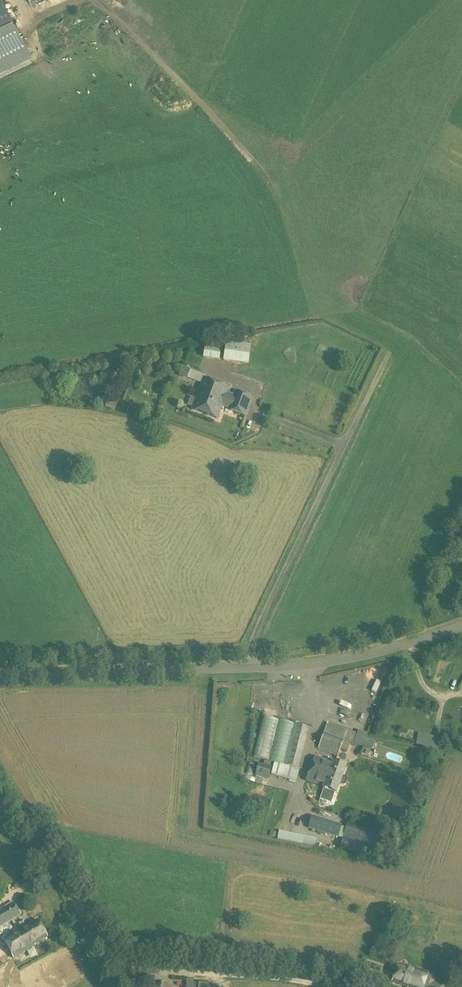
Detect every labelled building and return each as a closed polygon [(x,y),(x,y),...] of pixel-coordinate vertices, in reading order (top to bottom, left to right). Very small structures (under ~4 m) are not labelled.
[(31,55),(6,5),(4,0),(0,0),(0,70),(31,55)] [(248,366),(251,345),(226,342),(223,362),(248,366)] [(220,360),(221,346),(205,344),(203,358),(220,360)] [(168,373),(173,368),(170,365),(165,369),(168,373)] [(205,376),(191,370),(182,367),(179,376),(187,379),(187,378),(201,383),(203,378),(204,379),(205,376)] [(235,395),(228,393),(229,388),(203,378),(201,383),(195,399),(191,397),(188,406),(193,408),(192,409),(218,418),(223,405),(230,408),(230,410),(246,416),(253,397),(237,391),(235,395)] [(115,411),(118,403),(108,400),(105,408),(115,411)] [(273,716),(279,699),(268,695),(262,712),(273,716)] [(301,770),(312,729),(263,717),(253,758),(275,763),(272,775),(296,782),(299,769),(301,770)] [(327,723),(318,749),(339,757),(344,741),(363,748),(367,739),(362,737),(363,736),(327,723)] [(333,765),(315,758),(307,780),(320,785),(319,788),(336,794),(339,785),(343,786),(346,785),(348,780),(346,777),(343,776),(346,768),(333,763),(333,765)] [(268,780),(271,767),(258,764),(255,777),(268,780)] [(281,813),(278,825),(285,827),(288,815),(281,813)] [(343,838),(346,828),(341,827),(341,825),(311,816),(308,829),(338,838),(338,837),(343,838)] [(276,839),(314,843),(315,836),(276,832),(276,839)] [(21,916),(13,902),(0,910),(0,929),(21,916)] [(48,938),(38,921),(24,929),(23,927),(2,939),(14,959),(35,947),(35,946),(48,938)] [(398,965),(392,984),(402,986),(429,986),(428,986),(432,975),(428,974),(412,968),(411,970),(398,965)]
